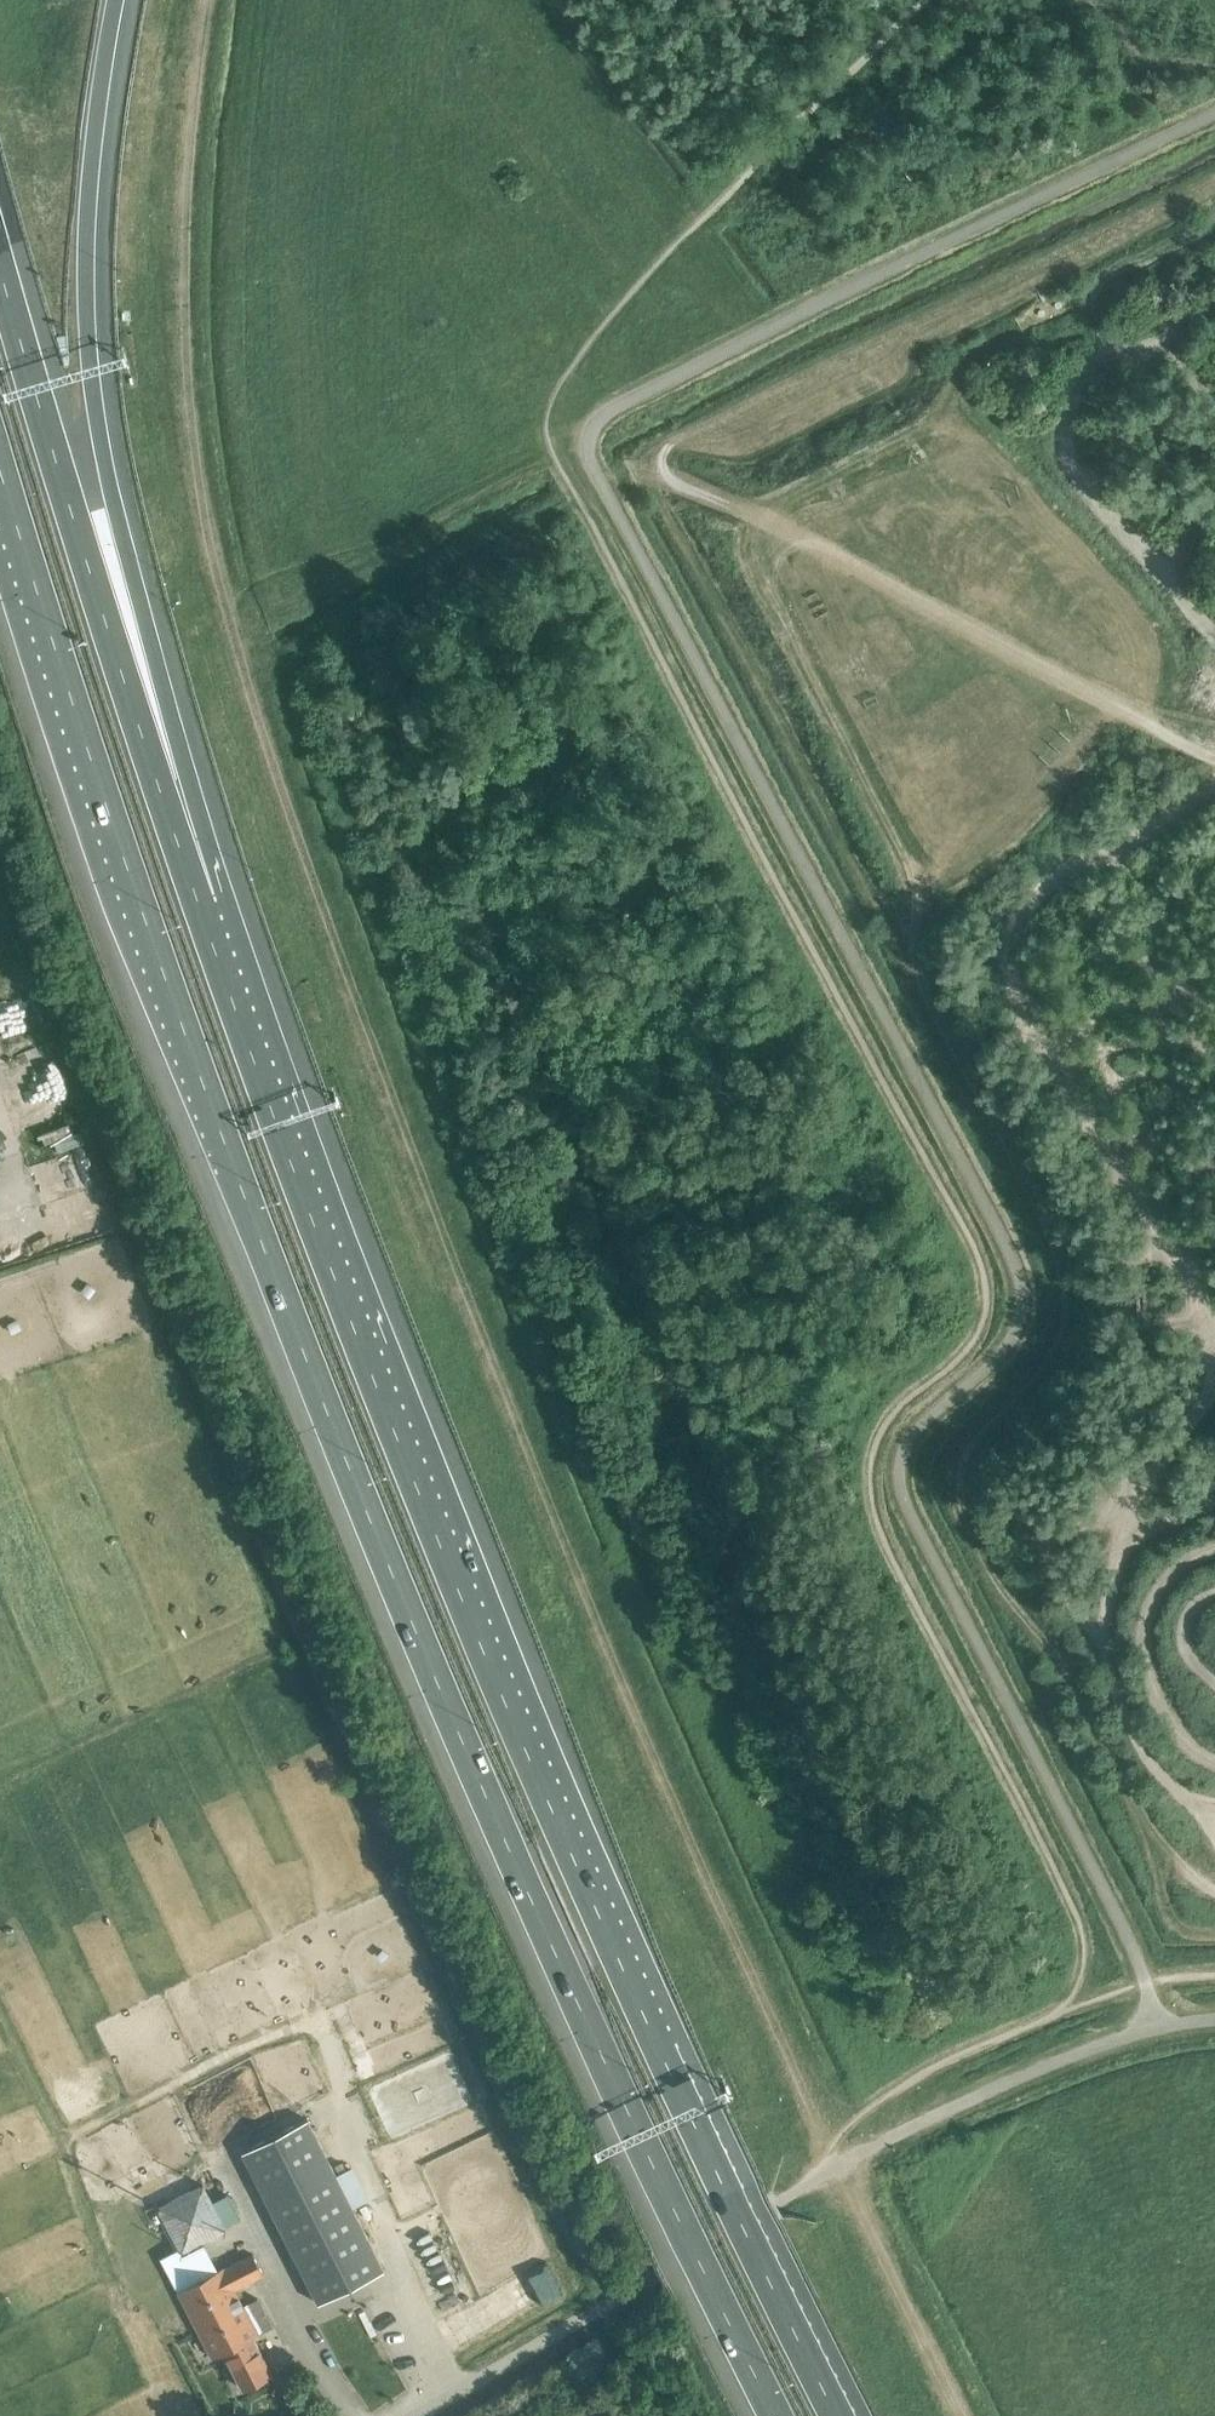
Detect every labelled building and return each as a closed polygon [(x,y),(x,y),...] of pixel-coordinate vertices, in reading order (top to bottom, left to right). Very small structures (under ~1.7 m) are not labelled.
[(26,1131),(75,1113),(65,1086),(16,1104),(26,1131)] [(290,2110),(236,2138),(242,2149),(296,2121),(290,2110)] [(385,2269),(308,2118),(244,2151),(320,2302),(385,2269)] [(158,2204),(183,2247),(244,2215),(228,2190),(214,2197),(204,2179),(158,2204)] [(217,2192),(218,2192),(219,2192),(220,2192),(221,2191),(222,2190),(222,2188),(222,2187),(222,2186),(221,2185),(220,2184),(219,2184),(217,2183),(216,2184),(215,2184),(214,2185),(213,2186),(213,2187),(213,2188),(213,2190),(214,2191),(216,2192),(217,2192)] [(235,2288),(236,2288),(264,2272),(254,2252),(225,2268),(224,2265),(178,2289),(213,2356),(224,2350),(243,2388),(272,2374),(252,2336),(272,2326),(257,2297),(243,2304),(235,2288)] [(489,2330),(566,2291),(552,2263),(493,2293),(502,2310),(483,2319),(489,2330)]
